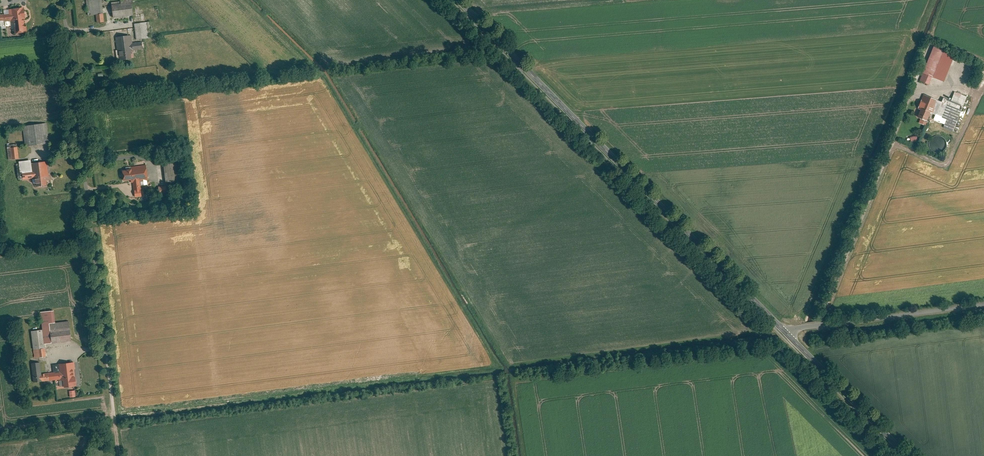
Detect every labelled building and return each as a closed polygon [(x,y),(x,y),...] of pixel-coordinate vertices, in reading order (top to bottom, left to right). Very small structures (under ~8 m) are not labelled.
[(89,22),(98,21),(98,22),(104,22),(102,0),(87,0),(89,22)] [(113,5),(114,17),(134,15),(133,0),(122,0),(122,4),(113,5)] [(27,31),(24,4),(10,5),(10,10),(4,11),(4,16),(0,16),(0,25),(6,25),(6,21),(14,20),(15,32),(27,31)] [(149,21),(135,23),(137,39),(151,37),(149,21)] [(132,35),(117,37),(120,60),(134,59),(133,51),(134,51),(134,50),(144,49),(143,41),(133,43),(132,35)] [(929,57),(944,63),(948,52),(939,48),(936,53),(931,51),(929,57)] [(944,63),(929,57),(919,81),(928,85),(933,74),(938,76),(944,63)] [(951,101),(963,106),(967,97),(954,92),(951,101)] [(936,100),(923,94),(917,109),(920,110),(917,117),(927,121),(930,113),(933,114),(936,100)] [(941,102),(936,100),(933,114),(946,120),(943,128),(953,132),(963,106),(951,101),(943,98),(941,102)] [(48,122),(24,125),(26,145),(50,142),(48,122)] [(18,146),(9,147),(10,159),(20,158),(18,146)] [(33,160),(21,161),(22,173),(24,173),(34,172),(33,163),(33,160)] [(182,160),(165,162),(167,182),(184,180),(182,160)] [(48,161),(33,163),(34,172),(35,177),(36,177),(37,185),(48,184),(47,175),(49,175),(48,161)] [(125,169),(126,180),(132,179),(133,182),(134,182),(141,181),(150,180),(148,164),(132,166),(132,168),(125,169)] [(55,309),(42,311),(44,330),(45,344),(54,343),(51,322),(57,321),(55,309)] [(54,343),(72,340),(70,320),(57,321),(51,322),(54,343)] [(32,331),(35,356),(47,355),(45,344),(44,330),(32,331)] [(41,362),(33,363),(35,382),(43,381),(42,374),(41,362)] [(78,384),(75,362),(54,364),(55,372),(56,379),(61,379),(62,386),(78,384)] [(43,381),(56,379),(55,372),(42,374),(43,381)]
